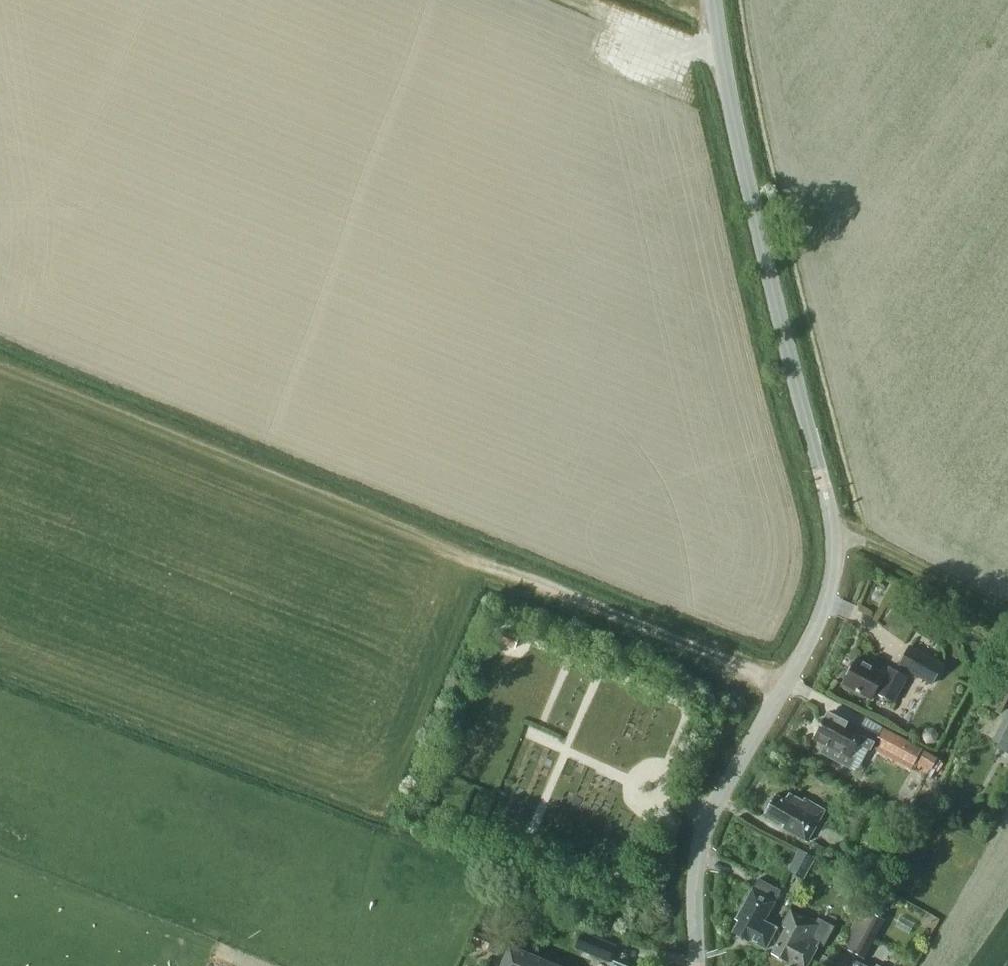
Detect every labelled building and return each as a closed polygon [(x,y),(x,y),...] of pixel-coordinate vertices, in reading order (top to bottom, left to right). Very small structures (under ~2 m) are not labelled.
[(497,642),(513,649),(518,638),(501,631),(497,642)] [(910,645),(899,666),(932,685),(943,664),(910,645)] [(894,702),(907,677),(890,667),(885,674),(856,658),(843,684),(872,699),(876,693),(894,702)] [(855,758),(851,756),(858,743),(871,749),(875,741),(877,738),(877,737),(872,735),(864,731),(828,711),(814,738),(826,744),(821,752),(850,768),(855,758)] [(995,740),(1007,747),(1007,715),(995,740)] [(940,735),(935,727),(925,728),(921,736),(926,744),(935,744),(940,735)] [(937,757),(883,728),(877,737),(877,738),(881,741),(876,750),(911,769),(915,760),(931,768),(937,757)] [(807,841),(825,810),(804,798),(803,801),(789,793),(785,800),(776,795),(765,813),(784,824),(782,827),(807,841)] [(832,853),(810,840),(803,850),(826,863),(832,853)] [(787,870),(804,879),(816,858),(799,849),(787,870)] [(766,948),(776,928),(764,922),(776,901),(782,891),(759,877),(753,888),(735,920),(739,921),(733,931),(757,944),(766,948)] [(841,946),(865,959),(886,920),(879,916),(887,900),(870,891),(841,946)] [(806,898),(797,894),(792,903),(801,907),(806,898)] [(819,945),(824,947),(835,927),(818,918),(815,922),(791,909),(783,926),(786,928),(773,953),(789,961),(799,965),(807,965),(819,945)] [(503,944),(491,939),(473,931),(468,944),(498,956),(503,944)] [(575,948),(609,962),(616,945),(582,931),(575,948)] [(510,946),(502,965),(559,965),(510,946)]
